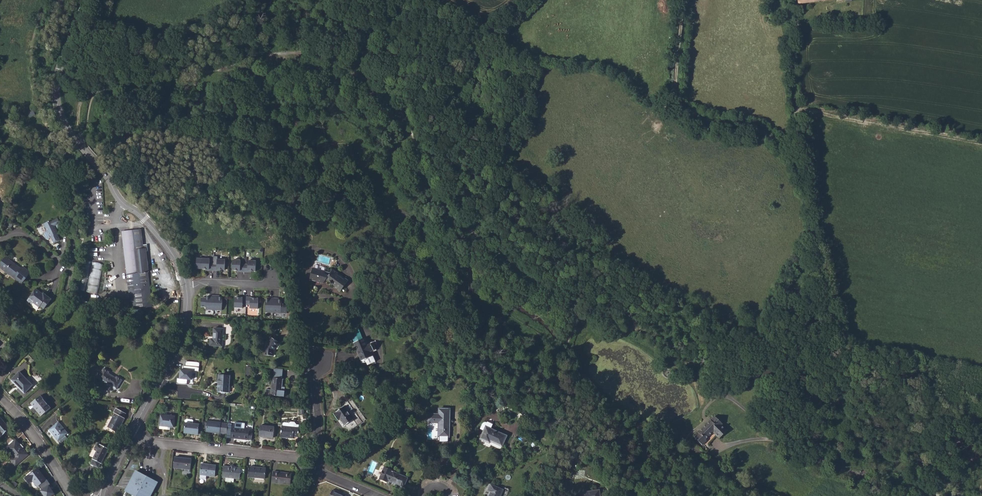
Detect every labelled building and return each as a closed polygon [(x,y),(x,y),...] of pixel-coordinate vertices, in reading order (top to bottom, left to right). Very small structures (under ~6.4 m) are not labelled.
[(307,216),(311,218),(315,212),(311,209),(307,216)] [(50,220),(42,224),(46,231),(42,234),(45,240),(50,237),(53,243),(60,240),(57,234),(58,233),(54,226),(59,223),(56,218),(51,221),(50,220)] [(121,231),(125,265),(130,306),(130,309),(152,307),(148,273),(146,251),(148,251),(147,245),(143,245),(142,238),(141,229),(121,231)] [(14,277),(16,279),(21,284),(30,273),(24,269),(22,272),(19,270),(20,269),(15,265),(14,265),(5,258),(2,261),(3,262),(0,266),(14,277)] [(90,269),(91,261),(86,260),(82,280),(87,281),(89,274),(90,274),(91,269),(90,269)] [(98,294),(104,263),(92,261),(87,291),(98,294)] [(220,269),(212,268),(212,265),(204,264),(204,275),(209,275),(212,275),(212,276),(220,276),(220,275),(223,275),(228,275),(228,265),(220,265),(220,269)] [(243,265),(235,265),(235,275),(240,275),(243,275),(243,276),(247,276),(251,276),(251,275),(254,275),(259,275),(259,265),(251,265),(251,269),(247,269),(243,269),(243,265)] [(13,279),(14,277),(0,266),(0,268),(13,279)] [(325,272),(312,268),(309,280),(323,284),(326,280),(340,291),(348,281),(333,270),(330,273),(328,276),(324,275),(325,272)] [(42,294),(36,289),(27,301),(27,303),(30,305),(32,303),(39,308),(40,306),(44,309),(51,299),(44,294),(42,294)] [(209,296),(206,296),(206,297),(201,297),(201,306),(206,306),(206,309),(214,309),(222,309),(222,296),(219,296),(218,296),(218,295),(214,295),(210,295),(210,296),(209,296)] [(240,302),(236,302),(235,312),(243,312),(244,309),(247,309),(251,309),(251,313),(259,313),(259,302),(255,302),(251,302),(251,301),(247,301),(243,301),(243,302),(240,302)] [(269,303),(267,303),(266,316),(282,316),(283,303),(280,303),(278,303),(278,302),(271,302),(271,303),(269,303)] [(210,346),(222,347),(223,335),(231,336),(232,325),(223,324),(223,329),(214,328),(213,339),(211,339),(210,346)] [(264,355),(273,356),(273,351),(279,343),(271,338),(265,347),(264,355)] [(361,361),(371,356),(369,352),(373,350),(371,344),(367,345),(364,338),(353,343),(361,361)] [(371,356),(361,361),(362,364),(366,362),(367,364),(375,361),(372,355),(371,356)] [(176,378),(175,384),(187,385),(188,380),(194,380),(195,370),(198,371),(199,363),(186,362),(185,370),(180,369),(179,378),(176,378)] [(98,378),(116,389),(122,380),(117,377),(116,378),(108,373),(109,372),(104,369),(98,378)] [(282,387),(283,379),(282,379),(283,370),(274,369),(273,378),(271,390),(265,389),(264,396),(270,396),(271,395),(281,396),(286,397),(287,393),(287,388),(284,387),(284,388),(282,388),(282,387)] [(760,375),(754,371),(751,377),(757,380),(760,375)] [(11,380),(24,393),(32,385),(19,372),(11,380)] [(218,392),(229,393),(230,375),(219,374),(218,392)] [(774,382),(767,379),(765,384),(771,388),(774,382)] [(31,403),(41,416),(51,408),(40,396),(31,403)] [(344,406),(333,414),(338,420),(340,418),(345,425),(349,431),(366,420),(351,398),(343,403),(344,406)] [(108,427),(117,433),(125,418),(124,418),(126,413),(116,408),(114,412),(115,413),(108,427)] [(428,423),(439,423),(438,437),(449,437),(449,409),(439,409),(439,414),(428,414),(428,423)] [(160,426),(170,427),(174,427),(175,417),(175,416),(161,415),(160,426)] [(228,426),(228,423),(221,423),(221,422),(221,418),(208,416),(206,432),(220,433),(220,432),(227,433),(228,426)] [(702,445),(706,441),(709,443),(716,436),(719,439),(727,431),(721,424),(722,423),(715,416),(710,421),(698,433),(694,437),(702,445)] [(0,417),(0,432),(3,435),(10,429),(4,422),(2,420),(0,417)] [(192,420),(186,419),(185,420),(184,433),(198,435),(199,429),(199,424),(193,424),(193,421),(192,420)] [(49,430),(57,441),(68,433),(59,422),(49,430)] [(296,428),(296,425),(294,422),(290,422),(288,423),(284,422),(283,423),(283,426),(282,426),(281,437),(293,439),(293,437),(298,437),(299,428),(296,428)] [(484,430),(486,426),(491,429),(493,424),(487,422),(487,423),(485,423),(484,423),(482,424),(480,428),(484,430)] [(231,434),(231,438),(248,440),(249,429),(235,427),(236,424),(232,424),(232,427),(228,426),(227,433),(227,434),(231,434)] [(259,437),(273,438),(274,427),(260,426),(259,437)] [(480,439),(489,443),(490,441),(502,447),(507,436),(491,429),(486,426),(484,430),(480,439)] [(6,448),(14,457),(11,460),(15,466),(28,455),(16,440),(6,448)] [(90,464),(98,469),(101,464),(108,449),(100,445),(97,444),(95,449),(97,450),(92,459),(93,459),(90,464)] [(190,469),(191,459),(174,457),(173,468),(190,469)] [(206,476),(215,477),(216,465),(201,464),(200,475),(206,476)] [(234,478),(239,479),(240,468),(224,466),(222,477),(226,477),(234,478)] [(379,478),(387,481),(388,479),(390,480),(389,480),(403,487),(407,478),(391,471),(392,470),(384,466),(379,478)] [(265,479),(266,468),(249,467),(248,477),(265,479)] [(39,485),(44,482),(47,479),(39,468),(25,478),(28,483),(32,480),(37,487),(39,485)] [(157,482),(137,471),(127,488),(132,491),(131,494),(135,495),(149,495),(157,482)] [(290,485),(291,473),(273,471),(272,482),(290,485)] [(39,485),(42,489),(41,491),(45,495),(52,495),(56,493),(51,486),(52,485),(47,479),(44,482),(39,485)] [(503,490),(490,484),(488,490),(491,492),(489,495),(500,495),(503,490)]
